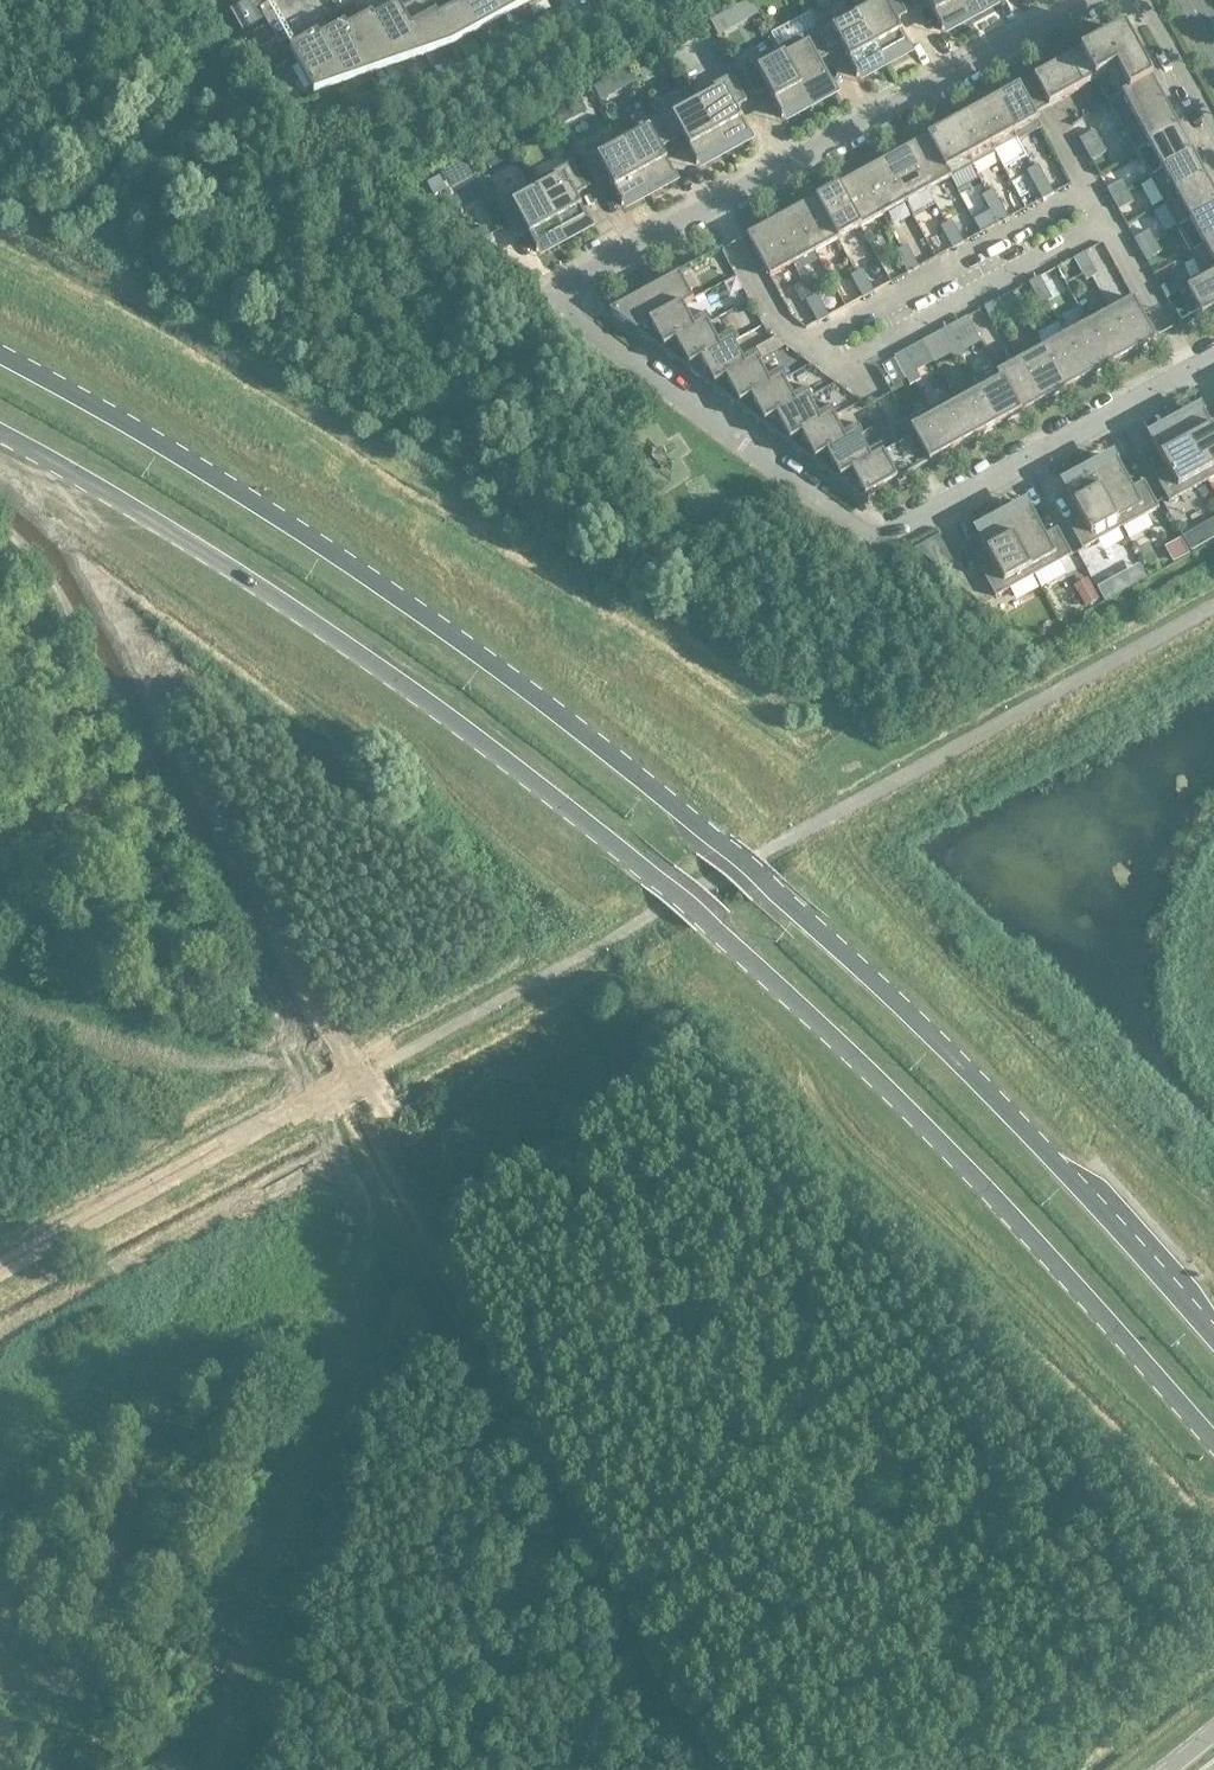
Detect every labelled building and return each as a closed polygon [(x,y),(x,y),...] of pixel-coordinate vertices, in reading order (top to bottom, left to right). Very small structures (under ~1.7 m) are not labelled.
[(426,0),(419,0),(399,11),(397,7),(423,55),(450,45),(426,0)] [(458,0),(429,0),(427,1),(426,0),(450,45),(475,32),(458,0)] [(490,0),(458,0),(475,32),(500,18),(490,0)] [(523,0),(490,0),(500,18),(525,4),(523,0)] [(852,8),(882,63),(909,48),(908,47),(907,47),(893,21),(905,14),(898,0),(867,0),(852,8)] [(958,0),(908,0),(914,10),(926,3),(941,29),(940,30),(940,31),(967,16),(958,0)] [(967,16),(994,1),(993,0),(993,1),(992,0),(958,0),(967,16)] [(423,55),(397,7),(372,20),(370,16),(396,64),(423,55)] [(882,63),(852,8),(815,29),(829,56),(841,49),(855,76),(855,77),(882,63)] [(396,64),(370,16),(345,30),(343,26),(342,26),(369,74),(396,64)] [(369,74),(342,26),(318,39),(315,35),(341,83),(369,74)] [(829,56),(815,29),(777,49),(807,103),(834,89),(833,88),(832,88),(818,62),(829,56)] [(1150,81),(1122,30),(1033,79),(1048,107),(1095,81),(1108,104),(1150,81)] [(267,35),(256,41),(255,41),(265,60),(276,54),(267,35)] [(341,83),(315,35),(289,49),(313,93),(341,83)] [(807,103),(777,49),(739,70),(754,97),(766,90),(781,117),(780,117),(780,118),(807,103)] [(645,61),(636,66),(634,67),(641,80),(652,74),(645,61)] [(622,89),(631,84),(633,83),(625,70),(615,76),(622,89)] [(730,75),(692,96),(722,150),(749,135),(748,135),(747,135),(733,108),(745,102),(730,75)] [(1164,106),(1150,81),(1108,104),(1122,129),(1164,106)] [(1040,129),(1017,88),(994,100),(1017,142),(1040,129)] [(722,150),(692,96),(655,116),(669,143),(681,137),(695,163),(694,164),(695,165),(722,150)] [(1017,142),(994,100),(972,113),(994,154),(1017,142)] [(561,125),(563,124),(573,118),(564,102),(552,108),(561,125)] [(1177,131),(1164,106),(1122,129),(1135,154),(1177,131)] [(994,154),(972,113),(949,125),(972,166),(994,154)] [(669,143),(655,116),(617,137),(647,191),(674,176),(673,175),(672,176),(658,149),(669,143)] [(972,166),(949,125),(927,137),(949,179),(972,166)] [(1093,131),(1078,139),(1084,150),(1099,142),(1093,131)] [(1191,156),(1177,131),(1135,154),(1149,179),(1191,156)] [(647,191),(617,137),(579,158),(593,185),(606,178),(621,204),(620,205),(620,206),(647,191)] [(949,179),(927,137),(904,150),(927,191),(949,179)] [(1105,152),(1099,142),(1084,150),(1090,161),(1105,152)] [(927,191),(904,150),(882,162),(904,203),(927,191)] [(1205,181),(1191,156),(1149,179),(1163,204),(1205,181)] [(570,162),(532,183),(562,238),(589,223),(588,222),(587,222),(573,196),(585,189),(570,162)] [(904,203),(882,162),(859,174),(882,216),(904,203)] [(1045,180),(1037,165),(1026,171),(1033,186),(1045,180)] [(882,216),(859,174),(837,186),(859,228),(882,216)] [(1053,194),(1045,180),(1033,186),(1041,200),(1053,194)] [(1121,181),(1105,189),(1111,200),(1127,191),(1121,181)] [(1205,181),(1163,204),(1176,229),(1213,208),(1213,198),(1205,181)] [(562,238),(532,183),(494,204),(508,231),(521,224),(535,251),(534,251),(535,252),(562,238)] [(859,228),(837,186),(814,199),(837,240),(859,228)] [(980,196),(988,210),(1000,204),(992,190),(980,196)] [(1132,202),(1127,191),(1111,200),(1117,211),(1132,202)] [(837,240),(814,199),(792,211),(814,252),(837,240)] [(1008,219),(1000,204),(988,210),(996,225),(1008,219)] [(1176,229),(1190,254),(1213,241),(1213,208),(1176,229)] [(814,252),(792,211),(769,223),(792,265),(814,252)] [(956,232),(950,221),(939,227),(945,238),(956,232)] [(792,265),(769,223),(746,236),(769,277),(792,265)] [(1148,231),(1133,239),(1138,250),(1154,242),(1148,231)] [(962,243),(956,232),(945,238),(951,249),(962,243)] [(1190,254),(1203,278),(1203,279),(1213,273),(1213,241),(1190,254)] [(1160,252),(1154,242),(1138,250),(1144,261),(1160,252)] [(912,257),(905,246),(894,252),(900,263),(912,257)] [(1090,264),(1084,253),(1072,259),(1078,270),(1090,264)] [(918,268),(912,257),(900,263),(906,274),(918,268)] [(1096,275),(1090,264),(1078,270),(1084,281),(1096,275)] [(867,281),(860,270),(849,276),(855,287),(867,281)] [(692,300),(677,273),(608,311),(634,331),(680,306),(681,307),(692,300)] [(1203,279),(1203,278),(1185,288),(1200,314),(1213,307),(1213,273),(1203,279)] [(1045,288),(1039,277),(1027,283),(1033,295),(1045,288)] [(1174,279),(1159,288),(1165,299),(1180,290),(1174,279)] [(873,292),(867,281),(855,287),(861,298),(873,292)] [(1051,299),(1045,288),(1033,295),(1040,306),(1051,299)] [(815,295),(804,301),(810,312),(822,306),(815,295)] [(1132,298),(1108,311),(1131,352),(1154,339),(1132,298)] [(1000,313),(994,302),(982,308),(988,319),(1000,313)] [(680,306),(634,331),(659,350),(705,324),(706,325),(710,322),(705,312),(688,320),(681,307),(680,306)] [(828,317),(822,306),(810,312),(816,323),(828,317)] [(1131,352),(1108,311),(1086,323),(1109,365),(1131,352)] [(1006,324),(1000,313),(988,319),(995,330),(1006,324)] [(1109,365),(1086,323),(1063,335),(1086,377),(1109,365)] [(705,324),(659,350),(684,368),(730,343),(731,344),(736,341),(730,330),(713,339),(706,325),(705,324)] [(957,341),(949,326),(938,332),(945,347),(957,341)] [(1086,377),(1063,335),(1041,348),(1064,389),(1086,377)] [(965,355),(957,341),(945,347),(953,361),(965,355)] [(730,343),(684,368),(710,387),(756,362),(761,360),(755,349),(738,358),(731,344),(730,343)] [(1064,389),(1041,348),(1018,360),(1041,401),(1064,389)] [(912,365),(904,351),(893,357),(900,371),(912,365)] [(1041,401),(1018,360),(996,372),(1019,414),(1041,401)] [(756,362),(710,387),(735,406),(781,380),(781,381),(786,378),(780,367),(764,376),(756,362)] [(920,380),(912,365),(900,371),(908,386),(920,380)] [(1019,414),(996,372),(973,385),(996,426),(1019,414)] [(781,380),(735,406),(760,424),(806,399),(806,400),(811,397),(805,386),(789,395),(781,381),(781,380)] [(996,426),(973,385),(951,397),(974,438),(996,426)] [(974,438),(951,397),(929,409),(951,451),(974,438)] [(806,399),(760,424),(785,443),(831,418),(832,418),(836,416),(830,405),(814,414),(806,400),(806,399)] [(951,451),(929,409),(905,422),(913,437),(914,436),(929,463),(951,451)] [(1176,427),(1206,481),(1213,477),(1213,434),(1203,413),(1203,412),(1176,427)] [(831,418),(785,443),(810,462),(856,436),(857,437),(862,434),(856,423),(839,432),(832,418),(831,418)] [(1206,481),(1176,427),(1149,441),(1150,442),(1151,442),(1165,468),(1153,475),(1167,502),(1206,481)] [(856,436),(810,462),(835,480),(886,452),(886,451),(881,442),(864,451),(857,437),(856,436)] [(914,436),(913,437),(886,451),(886,452),(835,480),(861,500),(929,463),(914,436)] [(1116,460),(1089,474),(1119,529),(1157,508),(1143,481),(1130,488),(1116,461),(1117,460),(1116,460)] [(1119,529),(1089,474),(1062,489),(1063,490),(1064,489),(1078,516),(1066,523),(1081,550),(1119,529)] [(1029,507),(1002,522),(1032,576),(1071,555),(1056,528),(1043,535),(1029,508),(1030,508),(1029,507)] [(1184,536),(1191,549),(1213,536),(1213,519),(1184,535),(1184,536)] [(1032,576),(1002,522),(976,536),(976,537),(977,537),(992,563),(979,570),(994,597),(1032,576)] [(1179,539),(1168,545),(1166,546),(1173,560),(1187,552),(1179,539)] [(952,560),(943,544),(931,550),(940,567),(952,560)] [(1125,572),(1110,580),(1109,581),(1115,592),(1131,584),(1125,572)] [(1087,581),(1075,588),(1084,604),(1096,597),(1087,581)]
